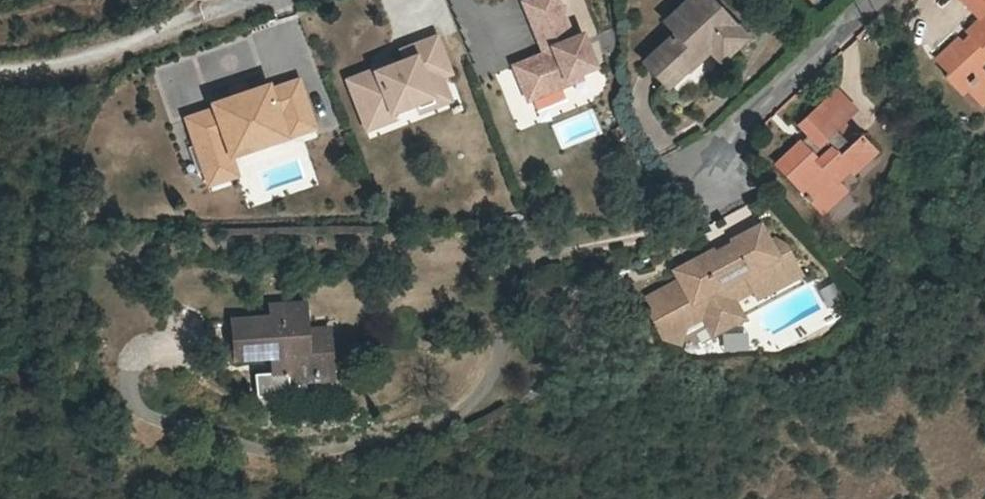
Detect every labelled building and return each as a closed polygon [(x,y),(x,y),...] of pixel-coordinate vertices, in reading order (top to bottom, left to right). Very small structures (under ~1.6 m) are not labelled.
[(560,0),(526,0),(525,0),(544,44),(547,45),(544,52),(517,64),(530,94),(598,64),(582,32),(577,34),(560,0)] [(672,35),(642,63),(665,87),(707,49),(717,58),(740,37),(705,0),(688,0),(661,24),(672,35)] [(961,38),(942,57),(984,104),(984,0),(966,0),(982,18),(971,28),(979,36),(968,46),(961,38)] [(453,71),(439,35),(403,50),(407,60),(350,84),(369,131),(390,122),(394,114),(419,103),(419,101),(433,95),(428,82),(443,75),(453,71)] [(433,95),(419,101),(419,103),(423,112),(453,99),(443,75),(428,82),(433,95)] [(270,87),(249,95),(234,100),(213,108),(215,113),(187,122),(206,177),(235,167),(230,153),(287,133),(292,145),(317,135),(297,82),(271,91),(270,87)] [(246,88),(232,93),(234,100),(249,95),(246,88)] [(802,126),(812,136),(784,164),(827,210),(848,190),(841,181),(853,170),(857,174),(880,151),(865,136),(860,141),(842,123),(848,117),(830,99),(802,126)] [(287,133),(230,153),(235,167),(293,148),(292,145),(287,133)] [(235,167),(206,177),(211,191),(239,181),(235,167)] [(718,263),(714,257),(712,253),(675,274),(680,283),(647,301),(654,313),(650,315),(663,340),(679,345),(684,329),(703,319),(707,325),(735,309),(731,304),(753,292),(758,300),(778,290),(773,281),(796,269),(784,247),(776,241),(769,245),(760,228),(732,243),(734,246),(737,253),(718,263)] [(737,253),(734,246),(714,257),(718,263),(737,253)] [(800,277),(796,269),(773,281),(778,290),(800,277)] [(312,344),(311,334),(309,306),(274,309),(275,321),(236,324),(239,363),(276,360),(277,377),(292,376),(292,382),(336,379),(333,343),(312,344)] [(741,321),(735,309),(707,325),(713,336),(741,321)] [(312,344),(333,343),(332,332),(311,334),(312,344)] [(744,349),(743,333),(724,335),(725,351),(744,349)]
